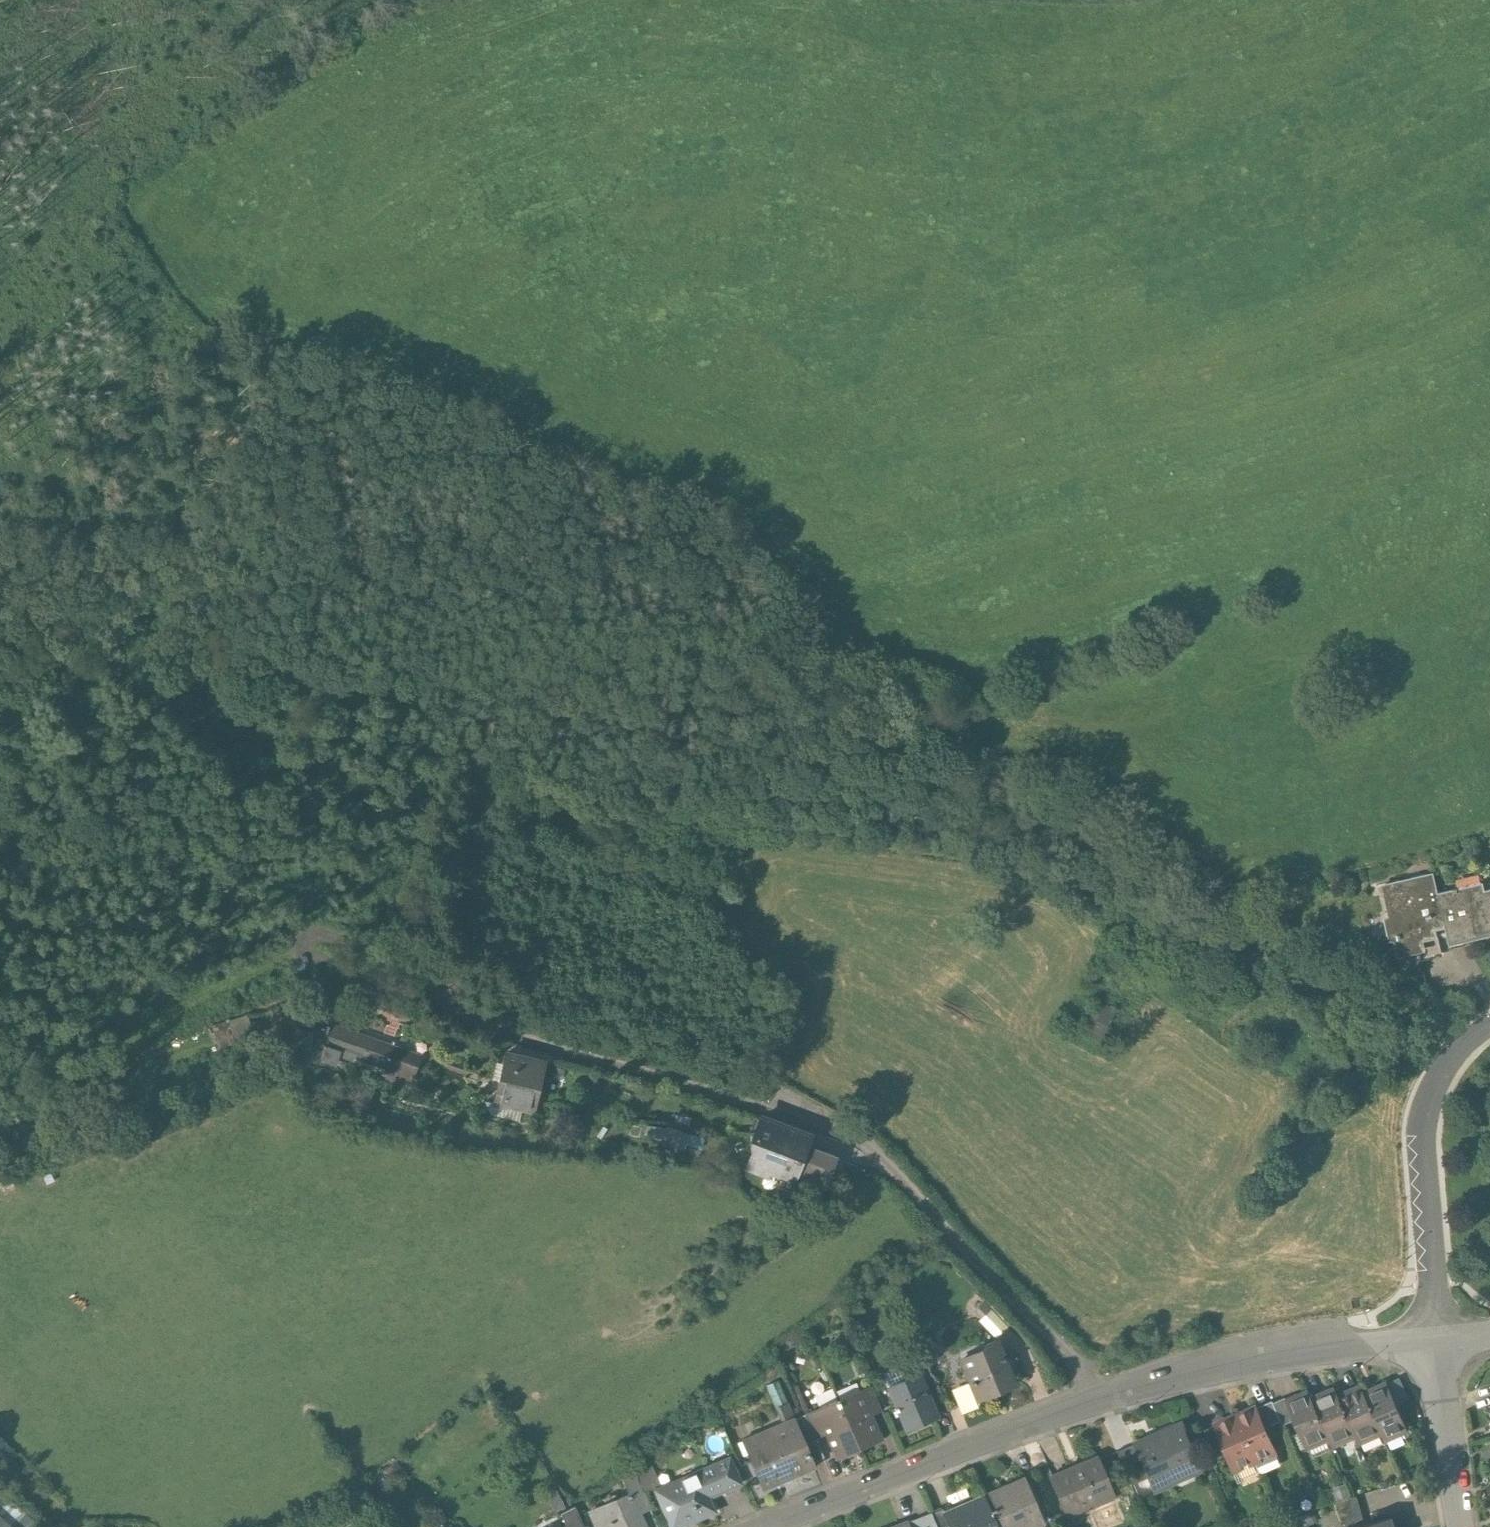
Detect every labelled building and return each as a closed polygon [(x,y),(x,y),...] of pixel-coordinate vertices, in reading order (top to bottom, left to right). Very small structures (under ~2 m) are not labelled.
[(1446,926),(1439,893),(1433,872),(1378,886),(1396,956),(1426,948),(1424,939),(1439,935),(1437,928),(1446,926)] [(1487,891),(1484,881),(1439,893),(1446,926),(1451,947),(1489,937),(1489,921),(1487,891)] [(1115,1011),(1099,1003),(1085,1031),(1101,1039),(1115,1011)] [(422,1056),(333,1026),(312,1031),(321,1063),(337,1069),(340,1061),(412,1085),(422,1056)] [(548,1069),(504,1057),(492,1103),(535,1114),(548,1069)] [(741,1163),(768,1172),(783,1128),(757,1119),(741,1163)] [(687,1134),(668,1128),(647,1127),(643,1144),(663,1145),(683,1151),(687,1134)] [(810,1138),(783,1128),(768,1172),(795,1181),(797,1175),(807,1148),(810,1138)] [(835,1159),(807,1148),(797,1175),(826,1185),(835,1159)] [(1010,1325),(986,1301),(975,1312),(983,1320),(980,1323),(996,1339),(1010,1325)] [(996,1342),(958,1358),(969,1384),(976,1402),(1015,1385),(996,1342)] [(919,1374),(887,1387),(906,1429),(937,1416),(919,1374)] [(1360,1447),(1385,1438),(1367,1393),(1362,1382),(1338,1392),(1358,1441),(1360,1447)] [(1336,1450),(1358,1441),(1338,1392),(1335,1383),(1313,1391),(1333,1442),(1336,1450)] [(1391,1383),(1367,1393),(1385,1438),(1387,1444),(1411,1434),(1391,1383)] [(976,1402),(969,1384),(953,1390),(962,1413),(978,1406),(976,1402)] [(1308,1452),(1333,1442),(1313,1391),(1311,1386),(1286,1396),(1308,1452)] [(870,1387),(839,1400),(859,1448),(881,1439),(871,1414),(880,1411),(870,1387)] [(835,1458),(859,1448),(839,1400),(805,1414),(815,1438),(825,1433),(835,1458)] [(1238,1414),(1259,1466),(1282,1457),(1261,1405),(1238,1414)] [(805,1414),(793,1419),(811,1462),(823,1457),(815,1438),(805,1414)] [(1259,1466),(1238,1414),(1215,1423),(1236,1476),(1259,1466)] [(793,1419),(742,1440),(762,1488),(813,1467),(811,1462),(793,1419)] [(1185,1421),(1117,1451),(1134,1489),(1151,1481),(1158,1495),(1208,1473),(1185,1421)] [(1102,1453),(1050,1476),(1069,1520),(1121,1498),(1102,1453)] [(653,1490),(669,1526),(687,1526),(718,1514),(711,1498),(744,1484),(731,1456),(653,1490)] [(587,1512),(594,1526),(650,1526),(645,1515),(653,1511),(636,1473),(619,1480),(626,1495),(587,1512)] [(985,1495),(1000,1526),(1046,1526),(1048,1526),(1026,1476),(985,1495)] [(943,1514),(949,1526),(1000,1526),(985,1495),(943,1514)] [(575,1507),(558,1514),(563,1526),(583,1526),(575,1507)] [(913,1522),(915,1526),(949,1526),(943,1514),(942,1510),(913,1522)] [(1400,1517),(1368,1526),(1403,1526),(1400,1517)] [(0,1518),(0,1526),(10,1526),(0,1518)]
